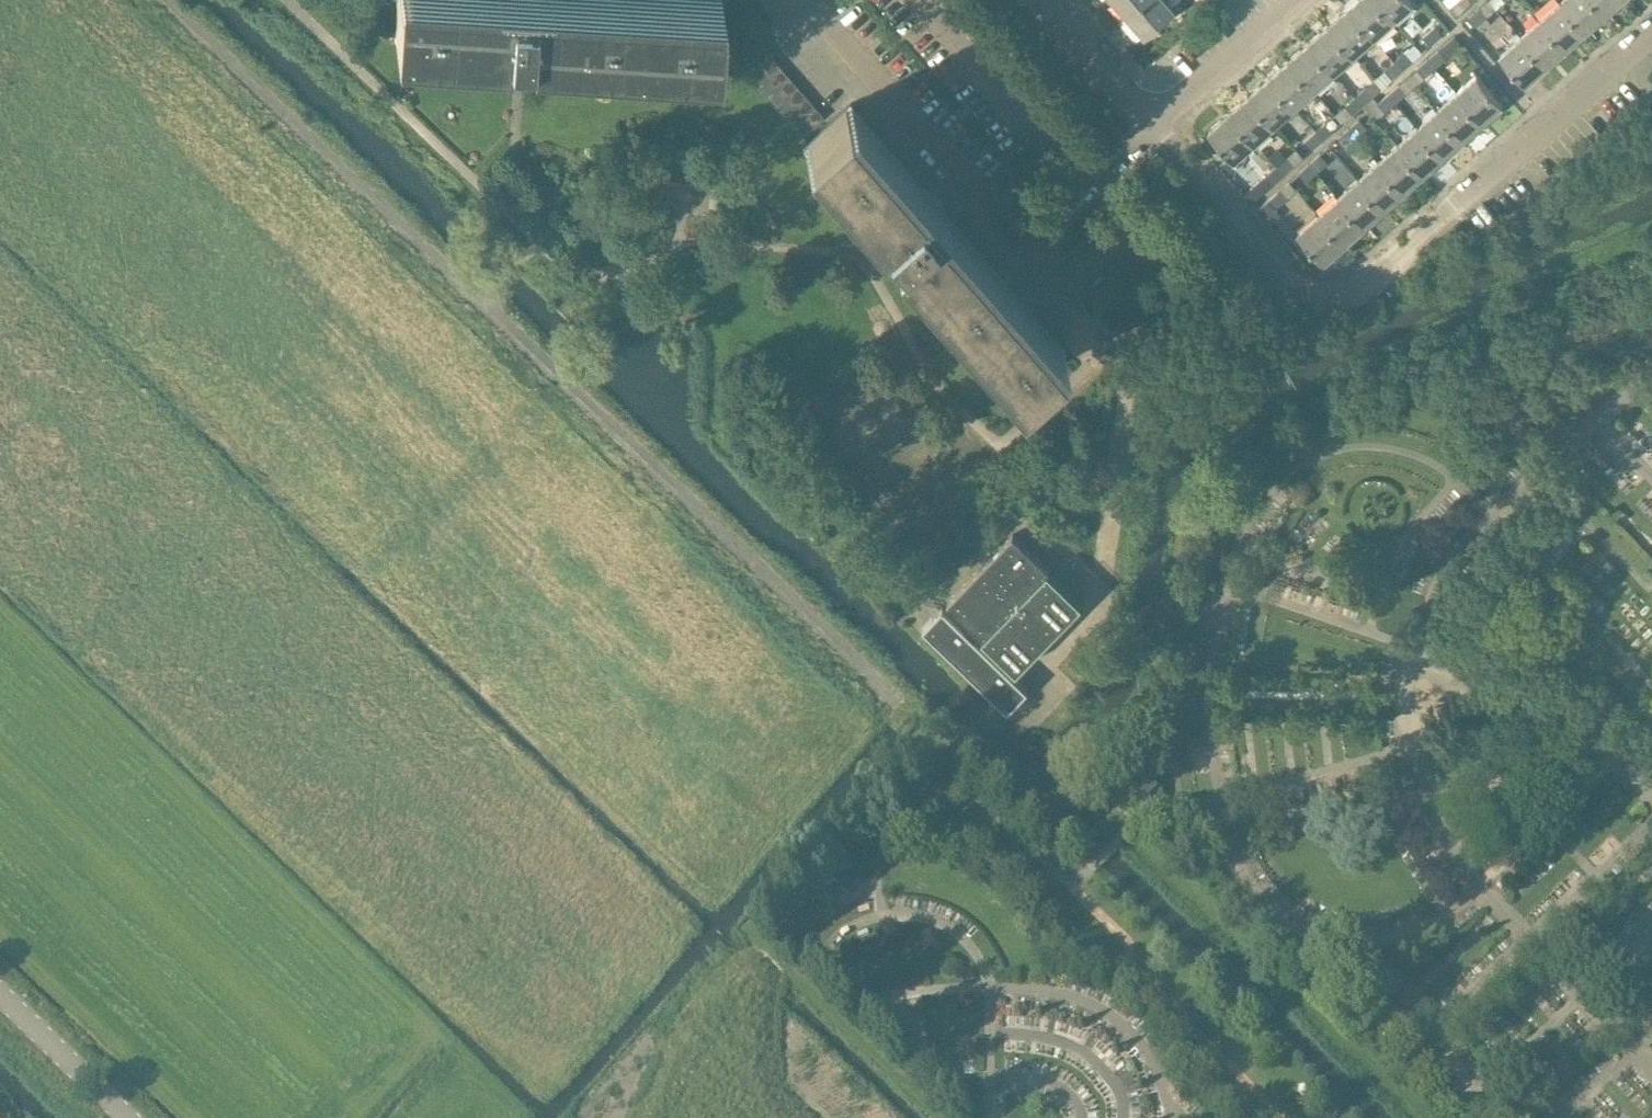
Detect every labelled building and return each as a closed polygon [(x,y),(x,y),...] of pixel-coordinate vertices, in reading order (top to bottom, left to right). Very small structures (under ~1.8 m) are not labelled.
[(721,0),(397,0),(394,38),(510,46),(511,37),(528,38),(528,47),(717,59),(721,0)] [(1142,0),(1112,0),(1125,15),(1142,0)] [(1172,9),(1164,0),(1142,0),(1125,15),(1143,35),(1172,9)] [(1376,0),(1355,0),(1347,7),(1373,37),(1393,19),(1376,0)] [(1411,0),(1376,0),(1393,19),(1413,2),(1411,0)] [(1592,0),(1561,0),(1559,2),(1584,31),(1604,14),(1592,0)] [(1604,14),(1620,0),(1592,0),(1604,14)] [(1584,31),(1559,2),(1539,19),(1564,49),(1584,31)] [(1373,37),(1347,7),(1327,25),(1353,54),(1373,37)] [(1476,26),(1487,16),(1479,8),(1468,17),(1476,26)] [(1564,49),(1539,19),(1519,37),(1544,66),(1564,49)] [(1353,54),(1327,25),(1307,42),(1333,72),(1353,54)] [(1431,44),(1442,34),(1435,26),(1423,36),(1431,44)] [(740,65),(763,46),(753,35),(731,55),(740,65)] [(1544,66),(1519,37),(1499,54),(1525,83),(1544,66)] [(1333,72),(1307,42),(1287,60),(1313,89),(1333,72)] [(1405,52),(1394,62),(1402,70),(1412,61),(1422,52),(1414,44),(1405,52)] [(749,75),(771,55),(763,46),(740,65),(749,75)] [(1435,68),(1446,58),(1438,49),(1427,59),(1435,68)] [(758,85),(780,65),(771,55),(749,75),(758,85)] [(1425,77),(1435,68),(1427,59),(1417,68),(1425,77)] [(1313,89),(1287,60),(1267,78),(1293,107),(1313,89)] [(1391,79),(1402,70),(1394,62),(1384,71),(1391,79)] [(766,94),(789,75),(780,65),(758,85),(766,94)] [(1503,104),(1477,74),(1457,92),(1483,121),(1503,104)] [(775,104),(797,85),(789,75),(766,94),(775,104)] [(1293,107),(1267,78),(1248,95),(1274,124),(1293,107)] [(1396,102),(1407,93),(1399,84),(1388,93),(1396,102)] [(784,114),(806,94),(797,85),(775,104),(784,114)] [(1362,105),(1373,95),(1365,87),(1355,96),(1362,105)] [(1483,121),(1457,92),(1437,109),(1463,139),(1483,121)] [(1385,112),(1396,102),(1388,93),(1377,103),(1385,112)] [(793,124),(815,104),(806,94),(784,114),(793,124)] [(1274,124),(1248,95),(1228,112),(1254,141),(1274,124)] [(1352,114),(1362,105),(1355,96),(1344,106),(1352,114)] [(1065,346),(940,204),(943,202),(930,187),(928,190),(850,101),(800,145),(877,232),(882,227),(894,241),(889,246),(1015,390),(1065,346)] [(802,135),(824,115),(815,104),(793,124),(802,135)] [(1463,139),(1437,109),(1417,127),(1443,156),(1463,139)] [(1254,141),(1228,112),(1208,130),(1234,159),(1254,141)] [(1356,137),(1367,128),(1359,119),(1348,128),(1356,137)] [(1323,139),(1334,130),(1326,122),(1316,131),(1323,139)] [(1443,156),(1417,127),(1397,144),(1423,174),(1443,156)] [(1346,147),(1356,137),(1348,128),(1338,138),(1346,147)] [(1312,149),(1323,139),(1316,131),(1305,141),(1312,149)] [(1423,174),(1397,144),(1377,162),(1403,191),(1423,174)] [(1317,172),(1327,163),(1319,154),(1309,163),(1317,172)] [(1283,174),(1294,165),(1286,157),(1276,166),(1283,174)] [(1403,191),(1377,162),(1357,179),(1383,209),(1403,191)] [(1306,182),(1317,172),(1309,163),(1298,172),(1306,182)] [(1273,183),(1283,174),(1276,166),(1265,175),(1273,183)] [(1383,209),(1357,179),(1337,197),(1363,226),(1383,209)] [(1276,207),(1287,198),(1279,189),(1268,199),(1276,207)] [(1363,226),(1337,197),(1317,214),(1343,243),(1363,226)] [(1343,243),(1317,214),(1297,231),(1323,261),(1343,243)] [(1082,601),(1049,570),(1050,569),(1013,533),(947,601),(984,637),(984,636),(1017,668),(1082,601)] [(1028,689),(942,606),(923,626),(1008,709),(1028,689)]
